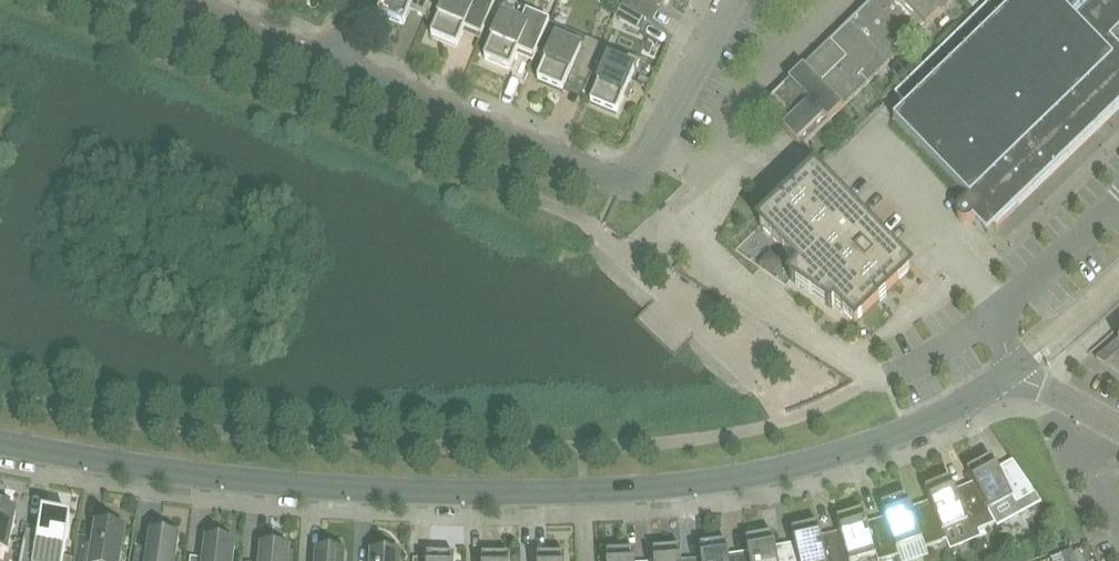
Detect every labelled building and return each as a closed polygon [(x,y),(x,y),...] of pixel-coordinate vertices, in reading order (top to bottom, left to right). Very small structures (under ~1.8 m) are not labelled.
[(378,14),(404,25),(412,7),(429,14),(434,0),(384,0),(378,14)] [(431,36),(457,47),(465,29),(482,36),(497,0),(447,0),(431,36)] [(623,5),(629,9),(634,0),(626,0),(623,5)] [(802,148),(955,0),(874,0),(763,108),(802,148)] [(908,107),(893,121),(969,199),(959,208),(958,209),(957,211),(957,213),(957,214),(957,215),(957,216),(957,218),(958,219),(958,220),(959,221),(960,222),(962,223),(963,223),(965,224),(967,224),(969,223),(971,222),(973,221),(982,212),(997,228),(1118,110),(1118,0),(992,0),(910,79),(923,93),(909,108),(908,107)] [(623,5),(622,5),(615,17),(639,31),(646,19),(629,9),(623,5)] [(503,16),(485,59),(511,70),(518,51),(535,59),(550,22),(520,10),(515,21),(503,16)] [(556,38),(538,81),(564,92),(571,74),(588,81),(599,56),(603,45),(585,37),(581,48),(556,38)] [(599,56),(588,81),(583,93),(593,97),(591,104),(617,114),(624,96),(628,98),(633,88),(629,86),(640,60),(626,54),(621,65),(609,60),(599,56)] [(895,94),(908,107),(909,108),(923,93),(910,79),(895,94)] [(835,303),(856,325),(882,299),(911,271),(815,172),(784,202),(760,225),(802,269),(792,278),(791,277),(790,279),(832,308),(833,307),(832,306),(835,303)] [(1114,357),(1108,350),(1097,359),(1118,374),(1118,353),(1114,357)] [(989,512),(989,511),(1013,498),(1016,504),(1036,494),(1016,466),(1000,474),(991,459),(983,463),(981,460),(973,464),(975,468),(967,472),(976,488),(989,512)] [(976,488),(958,496),(951,480),(942,483),(941,480),(932,483),(934,487),(925,490),(932,507),(943,532),(965,523),(970,536),(996,524),(989,511),(989,512),(976,488)] [(932,507),(914,514),(908,497),(904,498),(902,494),(884,501),(886,505),(882,506),(888,523),(897,549),(923,540),(926,548),(947,541),(943,532),(932,507)] [(0,508),(0,550),(8,552),(17,511),(0,508)] [(864,512),(855,515),(854,511),(845,514),(846,517),(837,520),(843,538),(849,560),(858,560),(877,556),(878,560),(882,560),(900,556),(897,549),(888,523),(869,529),(864,512)] [(21,560),(63,560),(70,528),(69,528),(70,523),(43,519),(42,523),(41,523),(38,542),(25,540),(21,560)] [(78,560),(120,560),(126,530),(115,528),(114,523),(103,522),(100,526),(97,525),(94,541),(81,539),(78,558),(78,560)] [(819,525),(810,527),(809,523),(800,525),(801,529),(792,531),(796,549),(799,560),(849,560),(843,538),(823,542),(819,525)] [(134,560),(176,560),(180,537),(172,536),(166,528),(158,534),(151,533),(147,560),(135,559),(134,560)] [(774,535),(765,537),(764,533),(755,535),(755,539),(746,540),(750,558),(750,560),(799,560),(796,549),(777,553),(774,535)] [(235,544),(207,540),(204,560),(233,560),(235,544)] [(285,548),(286,541),(268,540),(267,546),(262,546),(260,560),(289,560),(291,549),(285,548)] [(728,543),(718,544),(718,541),(709,542),(709,546),(700,547),(702,560),(750,560),(750,558),(730,560),(728,543)] [(681,549),(672,550),(672,546),(663,547),(663,550),(654,551),(654,560),(682,560),(681,549)] [(635,552),(626,553),(625,549),(616,549),(616,553),(607,554),(608,560),(635,560),(635,552)] [(346,553),(317,550),(316,560),(345,560),(346,553)] [(401,555),(392,555),(392,551),(380,550),(380,554),(372,554),(371,560),(400,560),(401,555)] [(1064,560),(1076,560),(1072,551),(1061,555),(1064,560)] [(455,556),(446,556),(446,552),(437,552),(437,556),(428,556),(427,560),(455,560),(455,556)] [(510,557),(501,556),(501,553),(492,552),(492,556),(483,556),(483,560),(510,560),(510,557)] [(566,556),(557,556),(557,552),(547,552),(547,556),(538,556),(538,560),(566,560),(566,556)]
